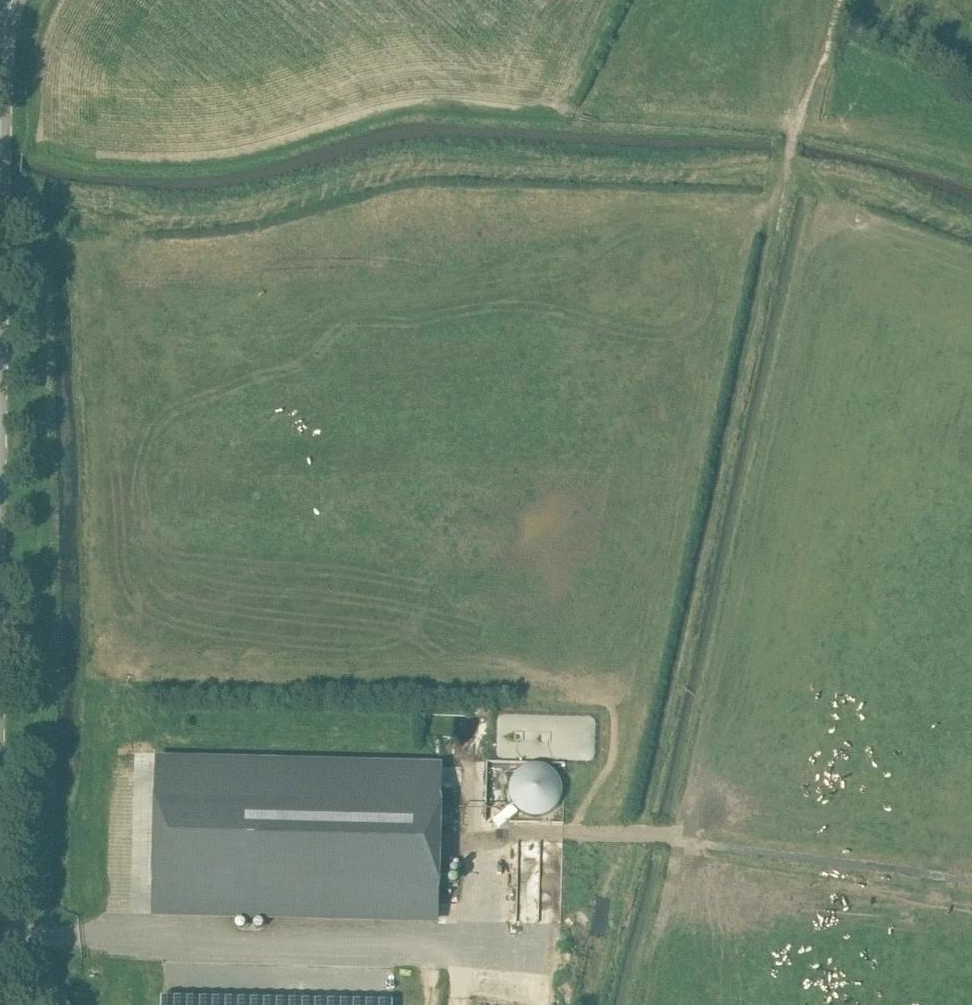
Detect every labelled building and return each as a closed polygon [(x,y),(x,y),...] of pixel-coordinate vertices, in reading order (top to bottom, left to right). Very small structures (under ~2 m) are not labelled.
[(159,761),(155,913),(437,920),(440,767),(159,761)] [(554,814),(552,765),(505,767),(507,816),(554,814)] [(518,842),(517,878),(538,878),(538,842),(518,842)] [(161,1004),(394,1004),(394,1002),(161,996),(161,1004)]
